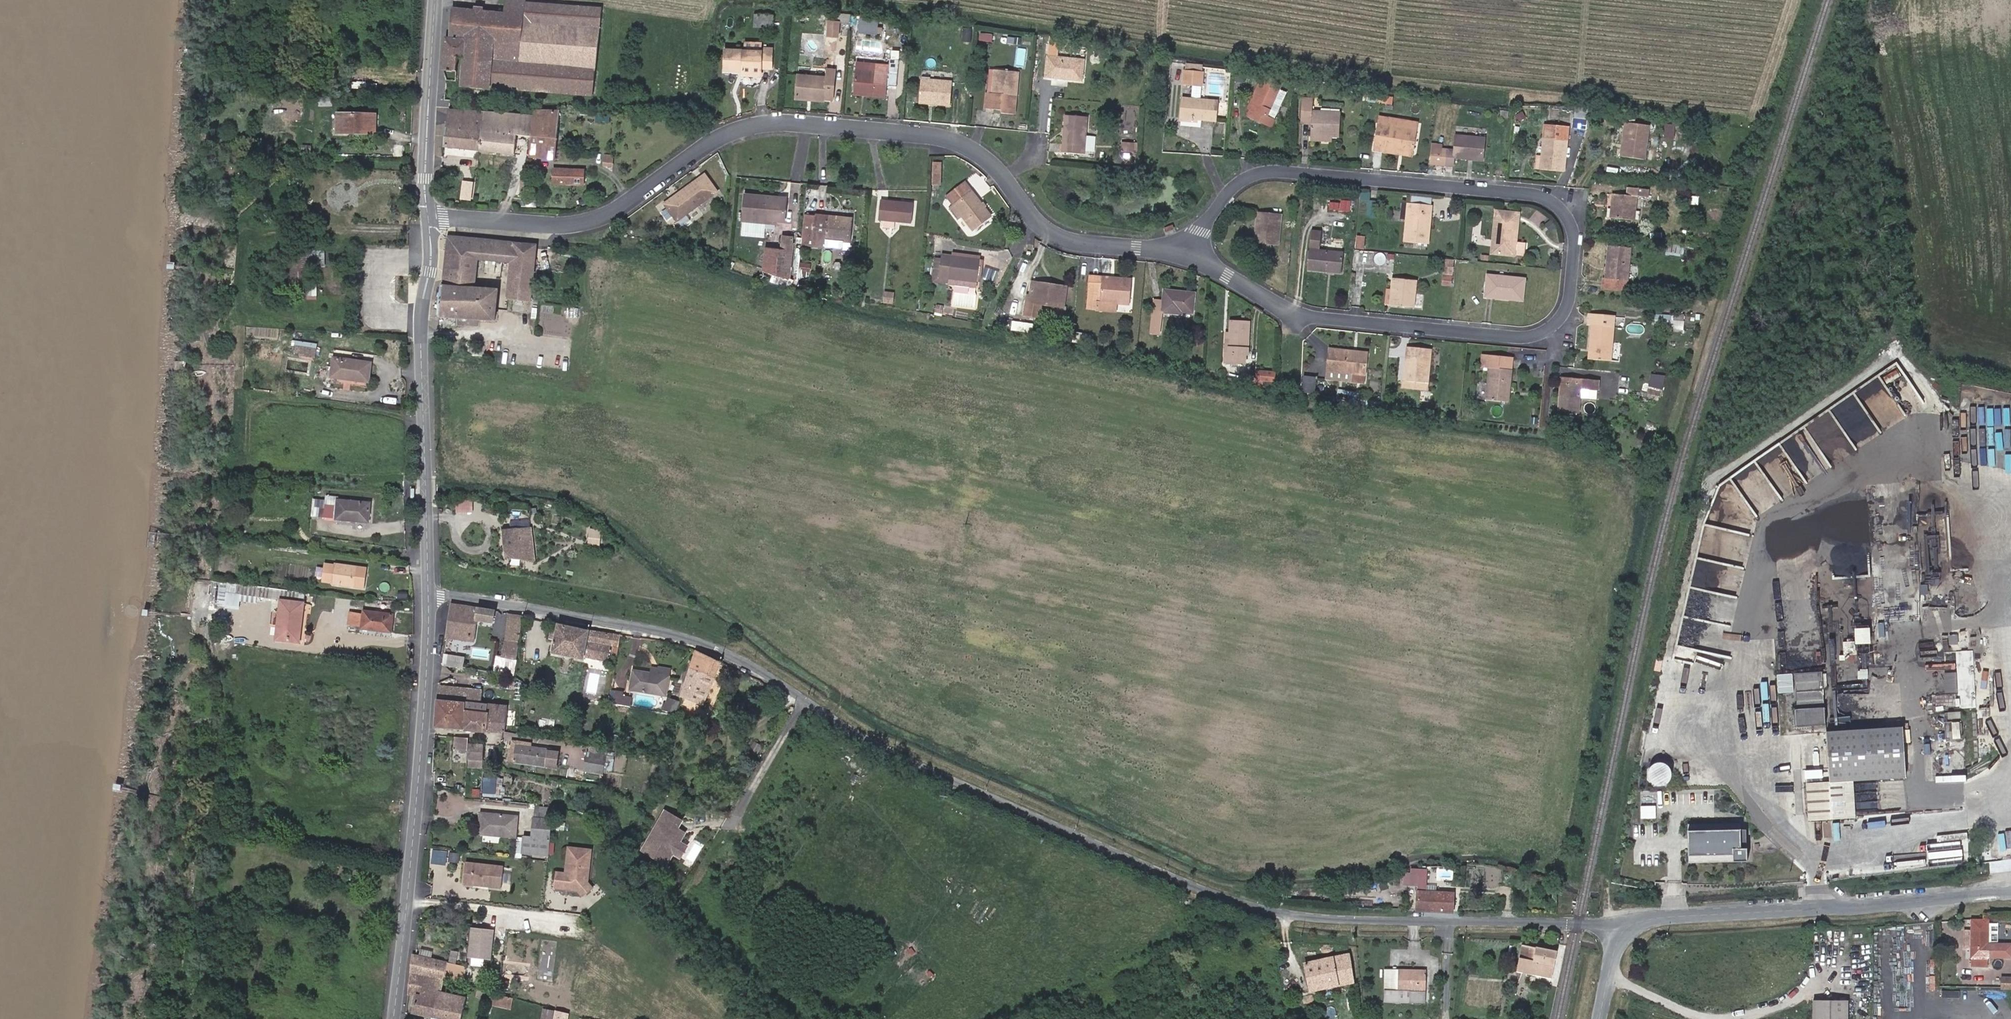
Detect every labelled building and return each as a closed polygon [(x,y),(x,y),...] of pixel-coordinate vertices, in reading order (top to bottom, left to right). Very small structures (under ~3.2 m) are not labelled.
[(600,8),(525,1),(525,0),(506,0),(505,12),(453,8),(450,37),(446,37),(443,70),(455,72),(456,57),(464,58),(462,85),(490,87),(490,86),(592,95),(600,8)] [(773,15),(755,14),(754,26),(773,27),(773,15)] [(879,15),(860,15),(859,34),(878,34),(879,15)] [(841,21),(829,20),(828,36),(840,37),(841,21)] [(969,47),(971,34),(963,33),(962,46),(969,47)] [(1046,76),(1082,80),(1084,59),(1058,57),(1059,39),(1049,38),(1046,76)] [(762,49),(725,48),(725,68),(743,69),(743,73),(760,74),(761,67),(771,67),(772,47),(762,46),(762,49)] [(890,64),(858,61),(855,90),(886,93),(887,83),(895,84),(897,59),(890,58),(890,64)] [(826,75),(798,73),(797,95),(832,99),(836,68),(827,67),(826,75)] [(1019,72),(990,69),(986,108),(1002,110),(1002,113),(1015,114),(1019,72)] [(1202,71),(1184,69),(1183,83),(1192,83),(1201,84),(1203,84),(1204,71),(1202,71)] [(1270,125),(1273,119),(1266,115),(1277,91),(1285,95),(1288,87),(1262,75),(1249,106),(1251,107),(1248,114),(1270,125)] [(929,98),(929,102),(951,104),(953,81),(922,79),(921,97),(929,98)] [(1191,98),(1200,99),(1201,84),(1192,83),(1191,98)] [(1266,115),(1273,119),(1285,95),(1277,91),(1266,115)] [(1378,91),(1378,95),(1376,103),(1386,104),(1388,92),(1378,91)] [(1370,94),(1369,101),(1376,103),(1378,95),(1370,94)] [(1191,98),(1182,97),(1180,119),(1197,121),(1198,118),(1216,120),(1218,100),(1200,99),(1191,98)] [(1311,121),(1311,124),(1311,134),(1339,135),(1340,113),(1312,111),(1312,98),(1303,97),(1302,120),(1311,121)] [(332,98),(320,98),(319,106),(332,106),(332,98)] [(449,108),(444,145),(478,149),(482,111),(449,108)] [(530,155),(534,110),(533,116),(527,115),(525,135),(532,135),(530,155)] [(534,110),(530,155),(554,158),(558,112),(534,110)] [(608,119),(609,112),(596,110),(595,117),(608,119)] [(516,134),(525,135),(527,115),(482,111),(478,149),(514,154),(516,134)] [(342,122),(342,132),(375,132),(375,114),(337,113),(337,122),(342,122)] [(1087,117),(1066,115),(1063,150),(1084,152),(1087,117)] [(1388,126),(1417,130),(1418,122),(1389,118),(1388,126)] [(1626,147),(1625,155),(1644,157),(1648,125),(1626,122),(1622,147),(1626,147)] [(1384,147),(1413,152),(1417,130),(1388,126),(1378,124),(1374,149),(1383,151),(1384,147)] [(1546,159),(1545,168),(1564,170),(1568,127),(1544,125),(1542,156),(1542,159),(1546,159)] [(1454,156),(1482,159),(1484,137),(1456,135),(1454,149),(1434,147),(1431,163),(1453,165),(1454,156)] [(1133,156),(1134,145),(1123,144),(1122,155),(1133,156)] [(1413,155),(1413,152),(1384,147),(1383,151),(1413,155)] [(1535,167),(1545,168),(1546,159),(1542,159),(1542,156),(1537,156),(1535,167)] [(943,187),(943,162),(934,162),(932,187),(943,187)] [(585,169),(553,169),(553,183),(585,184),(585,169)] [(704,175),(665,203),(677,220),(716,191),(704,175)] [(342,199),(374,199),(374,180),(333,179),(332,198),(342,199)] [(471,199),(472,182),(464,182),(463,198),(471,199)] [(973,229),(990,215),(964,182),(947,196),(954,205),(962,215),(973,229)] [(1613,193),(1611,216),(1634,218),(1637,195),(1648,196),(1649,188),(1629,186),(1628,194),(1613,193)] [(786,197),(746,193),(742,233),(764,235),(766,221),(776,222),(776,219),(784,220),(786,197)] [(537,195),(523,194),(522,206),(537,207),(537,195)] [(913,204),(881,201),(879,219),(885,219),(896,220),(911,222),(913,204)] [(1425,222),(1427,204),(1409,203),(1405,241),(1427,242),(1429,222),(1425,222)] [(958,218),(962,215),(954,205),(950,207),(958,218)] [(1514,255),(1516,241),(1519,213),(1496,210),(1491,253),(1514,255)] [(1281,214),(1258,211),(1255,242),(1278,244),(1281,214)] [(826,238),(849,240),(850,217),(805,214),(803,242),(825,244),(826,238)] [(896,220),(885,219),(884,227),(895,228),(896,220)] [(1343,252),(1322,250),(1323,230),(1312,229),(1308,269),(1341,272),(1343,252)] [(1358,233),(1357,246),(1365,247),(1367,234),(1358,233)] [(781,252),(780,259),(790,260),(793,235),(783,234),(781,252)] [(536,245),(447,237),(447,244),(439,316),(494,319),(497,289),(474,287),(477,260),(486,260),(496,261),(510,262),(506,298),(530,300),(536,245)] [(1528,241),(1516,241),(1514,255),(1525,256),(1528,241)] [(1683,247),(1668,244),(1666,252),(1682,254),(1683,247)] [(1609,246),(1604,287),(1626,290),(1630,248),(1609,246)] [(1024,250),(1023,258),(1032,258),(1033,251),(1024,250)] [(327,262),(327,252),(290,251),(289,298),(317,299),(318,282),(308,282),(308,261),(327,262)] [(765,258),(780,259),(781,252),(766,251),(765,258)] [(980,259),(941,254),(934,253),(931,284),(938,285),(939,276),(977,281),(980,259)] [(1455,259),(1445,258),(1444,275),(1453,275),(1455,259)] [(495,274),(496,261),(486,260),(485,273),(495,274)] [(1524,278),(1488,274),(1485,296),(1523,300),(1524,278)] [(977,281),(939,276),(938,285),(976,290),(977,281)] [(1132,279),(1103,277),(1103,282),(1089,281),(1087,309),(1101,310),(1102,301),(1130,304),(1132,279)] [(1416,280),(1393,278),(1391,290),(1390,303),(1413,306),(1416,280)] [(1065,287),(1048,284),(1047,288),(1032,286),(1030,294),(1029,301),(1024,301),(1022,315),(1038,317),(1040,302),(1063,306),(1065,287)] [(1162,311),(1181,313),(1181,311),(1192,312),(1195,293),(1165,290),(1164,300),(1154,299),(1151,332),(1160,333),(1162,311)] [(885,291),(883,303),(893,305),(895,293),(885,291)] [(936,305),(935,312),(942,314),(944,306),(936,305)] [(1588,324),(1592,324),(1596,324),(1597,314),(1589,313),(1588,324)] [(1674,315),(1656,313),(1655,323),(1668,324),(1668,326),(1673,327),(1674,315)] [(1674,315),(1673,327),(1683,327),(1684,314),(1674,313),(1674,315)] [(1596,324),(1592,324),(1589,357),(1610,359),(1613,327),(1614,315),(1597,314),(1596,324)] [(1624,316),(1614,315),(1613,327),(1624,328),(1624,316)] [(1228,355),(1226,354),(1225,362),(1245,363),(1246,354),(1247,354),(1249,321),(1231,320),(1230,333),(1228,355)] [(1034,331),(1036,324),(1024,322),(1022,328),(1034,331)] [(1082,343),(1092,345),(1095,336),(1084,334),(1082,343)] [(1416,380),(1415,388),(1427,389),(1431,348),(1408,346),(1404,378),(1416,380)] [(1367,352),(1331,348),(1329,369),(1352,372),(1364,374),(1367,352)] [(1508,400),(1511,369),(1513,357),(1483,353),(1482,366),(1490,367),(1487,398),(1508,400)] [(318,359),(299,357),(298,363),(317,366),(318,359)] [(371,362),(334,357),(331,376),(368,381),(371,362)] [(1275,373),(1257,371),(1255,380),(1274,382),(1275,373)] [(1364,374),(1352,372),(1351,382),(1363,383),(1364,374)] [(1316,378),(1303,376),(1301,393),(1314,394),(1316,378)] [(1580,387),(1598,389),(1599,379),(1562,376),(1558,410),(1578,412),(1579,396),(1580,387)] [(1404,387),(1415,388),(1416,380),(1404,378),(1404,387)] [(1663,383),(1651,380),(1648,389),(1654,390),(1661,392),(1663,383)] [(1597,397),(1598,389),(1580,387),(1579,396),(1597,397)] [(1338,390),(1336,399),(1359,403),(1361,393),(1338,390)] [(1898,420),(1904,410),(1893,404),(1888,414),(1898,420)] [(323,518),(325,499),(313,498),(312,512),(312,513),(311,516),(323,518)] [(368,521),(370,503),(338,500),(325,499),(323,518),(368,521)] [(457,499),(457,511),(473,511),(473,499),(457,499)] [(531,527),(502,530),(506,557),(534,554),(531,527)] [(602,545),(603,529),(590,528),(589,544),(602,545)] [(367,568),(334,563),(332,583),(364,588),(367,568)] [(241,595),(242,585),(219,582),(216,605),(226,606),(227,593),(241,595)] [(276,637),(296,639),(298,623),(301,624),(305,593),(242,585),(241,595),(241,601),(257,603),(258,597),(281,600),(276,637)] [(450,603),(446,637),(472,641),(473,634),(459,632),(463,606),(450,603)] [(495,611),(463,606),(459,632),(473,634),(476,619),(493,622),(495,611)] [(363,614),(350,612),(349,623),(361,625),(361,627),(391,632),(393,614),(364,610),(363,614)] [(518,642),(522,615),(508,613),(504,639),(518,642)] [(554,638),(556,623),(551,622),(548,638),(554,638)] [(618,645),(620,634),(556,623),(554,638),(551,652),(563,654),(572,656),(584,658),(584,655),(608,660),(611,643),(618,645)] [(1858,643),(1874,643),(1874,627),(1858,627),(1858,643)] [(500,638),(495,673),(513,677),(518,642),(504,639),(500,638)] [(694,651),(681,694),(703,702),(720,663),(694,651)] [(444,653),(442,663),(462,667),(464,657),(444,653)] [(632,671),(629,688),(665,695),(668,676),(649,673),(632,671)] [(1946,671),(1946,692),(1959,692),(1959,671),(1946,671)] [(1823,674),(1795,676),(1798,726),(1825,725),(1823,674)] [(481,702),(482,687),(440,683),(437,699),(466,701),(481,702)] [(323,703),(324,686),(316,684),(313,701),(323,703)] [(624,692),(615,691),(615,692),(612,705),(629,708),(631,697),(623,696),(624,692)] [(675,713),(679,701),(665,697),(662,710),(675,713)] [(466,701),(437,699),(435,727),(464,729),(466,701)] [(464,729),(485,730),(487,703),(481,702),(466,701),(464,729)] [(485,730),(504,731),(506,704),(487,703),(485,730)] [(1946,714),(1949,741),(1963,740),(1961,712),(1946,714)] [(1902,731),(1826,737),(1829,786),(1852,785),(1906,782),(1903,746),(1911,746),(1910,733),(1902,734),(1902,731)] [(453,748),(467,749),(468,738),(454,737),(453,748)] [(761,746),(754,742),(750,750),(757,753),(761,746)] [(484,744),(469,743),(468,767),(483,768),(484,744)] [(545,766),(548,748),(515,744),(513,762),(545,766)] [(559,750),(548,748),(545,766),(556,768),(559,750)] [(598,764),(585,762),(584,771),(596,773),(598,764)] [(1658,764),(1657,785),(1675,785),(1675,764),(1658,764)] [(340,787),(351,787),(351,777),(340,777),(340,787)] [(483,793),(495,793),(496,778),(485,778),(483,793)] [(496,778),(495,793),(502,794),(503,779),(496,778)] [(1854,822),(1852,785),(1829,786),(1806,788),(1808,825),(1854,822)] [(330,804),(315,804),(315,813),(330,813),(330,804)] [(1642,817),(1655,817),(1655,805),(1642,804),(1642,817)] [(547,858),(552,807),(535,806),(534,818),(532,818),(530,838),(522,838),(521,855),(547,858)] [(680,840),(672,836),(678,827),(682,819),(665,809),(642,849),(667,863),(673,851),(677,853),(683,842),(680,840)] [(517,817),(480,813),(478,833),(515,837),(517,817)] [(680,840),(685,831),(678,827),(672,836),(680,840)] [(1751,831),(1693,830),(1693,860),(1750,862),(1751,831)] [(2010,855),(2010,837),(2002,838),(2003,855),(2010,855)] [(682,856),(688,845),(683,842),(677,853),(682,856)] [(447,850),(432,848),(431,861),(447,863),(447,850)] [(591,850),(569,848),(567,874),(557,873),(556,887),(566,887),(566,885),(569,885),(572,888),(579,889),(588,884),(591,850)] [(1947,848),(1948,861),(1966,860),(1965,848),(1947,848)] [(504,866),(467,863),(464,886),(481,888),(484,885),(486,886),(488,888),(501,890),(504,866)] [(1418,882),(1426,882),(1427,868),(1411,867),(1410,882),(1418,882)] [(1418,882),(1417,890),(1426,890),(1426,882),(1418,882)] [(591,889),(588,884),(579,889),(582,895),(591,889)] [(1416,910),(1453,911),(1453,892),(1426,890),(1417,890),(1416,910)] [(1990,940),(1990,917),(1973,918),(1973,928),(1966,928),(1966,946),(1973,946),(1973,964),(1990,964),(1990,954),(2010,954),(2010,940),(1990,940)] [(489,960),(492,930),(471,928),(468,958),(489,960)] [(1556,950),(1522,943),(1517,970),(1550,977),(1556,950)] [(1354,981),(1348,953),(1305,962),(1311,990),(1354,981)] [(467,966),(413,955),(408,995),(416,996),(420,997),(425,976),(443,980),(444,975),(455,977),(464,979),(467,966)] [(1409,989),(1409,1001),(1425,1001),(1425,969),(1384,969),(1384,988),(1409,989)] [(416,996),(412,1012),(445,1018),(460,1018),(465,997),(441,991),(443,980),(425,976),(420,997),(416,996)] [(1384,1000),(1409,1001),(1409,989),(1384,988),(1384,1000)] [(491,993),(489,1004),(493,1005),(501,1007),(503,996),(491,993)] [(1847,994),(1813,993),(1813,1018),(1847,1018),(1847,994)] [(503,996),(501,1007),(511,1009),(513,998),(503,996)] [(544,1011),(542,1018),(552,1018),(554,1013),(544,1011)]
